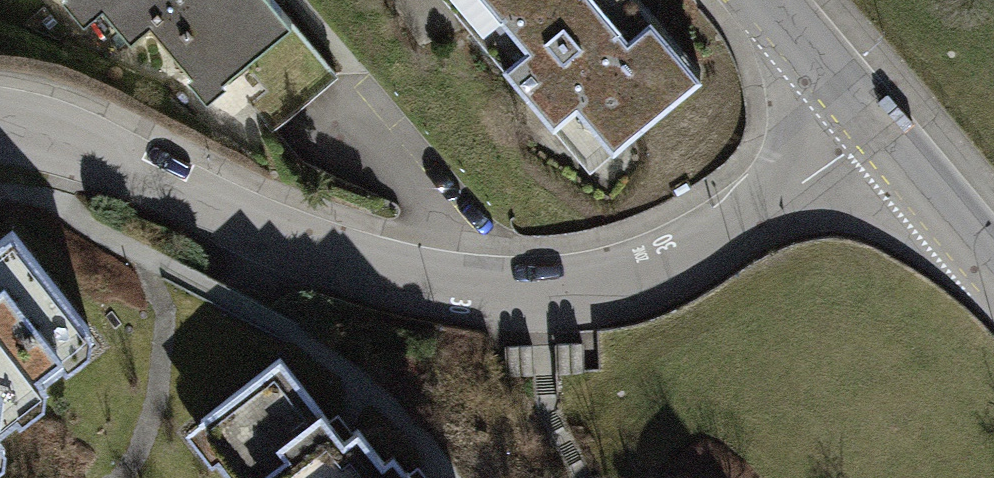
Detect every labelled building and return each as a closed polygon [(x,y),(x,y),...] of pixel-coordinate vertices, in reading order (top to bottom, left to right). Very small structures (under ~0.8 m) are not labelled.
[(81,14),(98,0),(69,0),(81,14)] [(299,6),(295,0),(102,0),(131,35),(155,15),(209,80),(299,6)] [(707,53),(660,0),(456,0),(593,154),(707,53)] [(18,227),(0,246),(0,440),(116,326),(18,227)] [(196,423),(242,477),(376,477),(391,465),(291,345),(196,423)] [(376,477),(402,477),(391,465),(376,477)]
